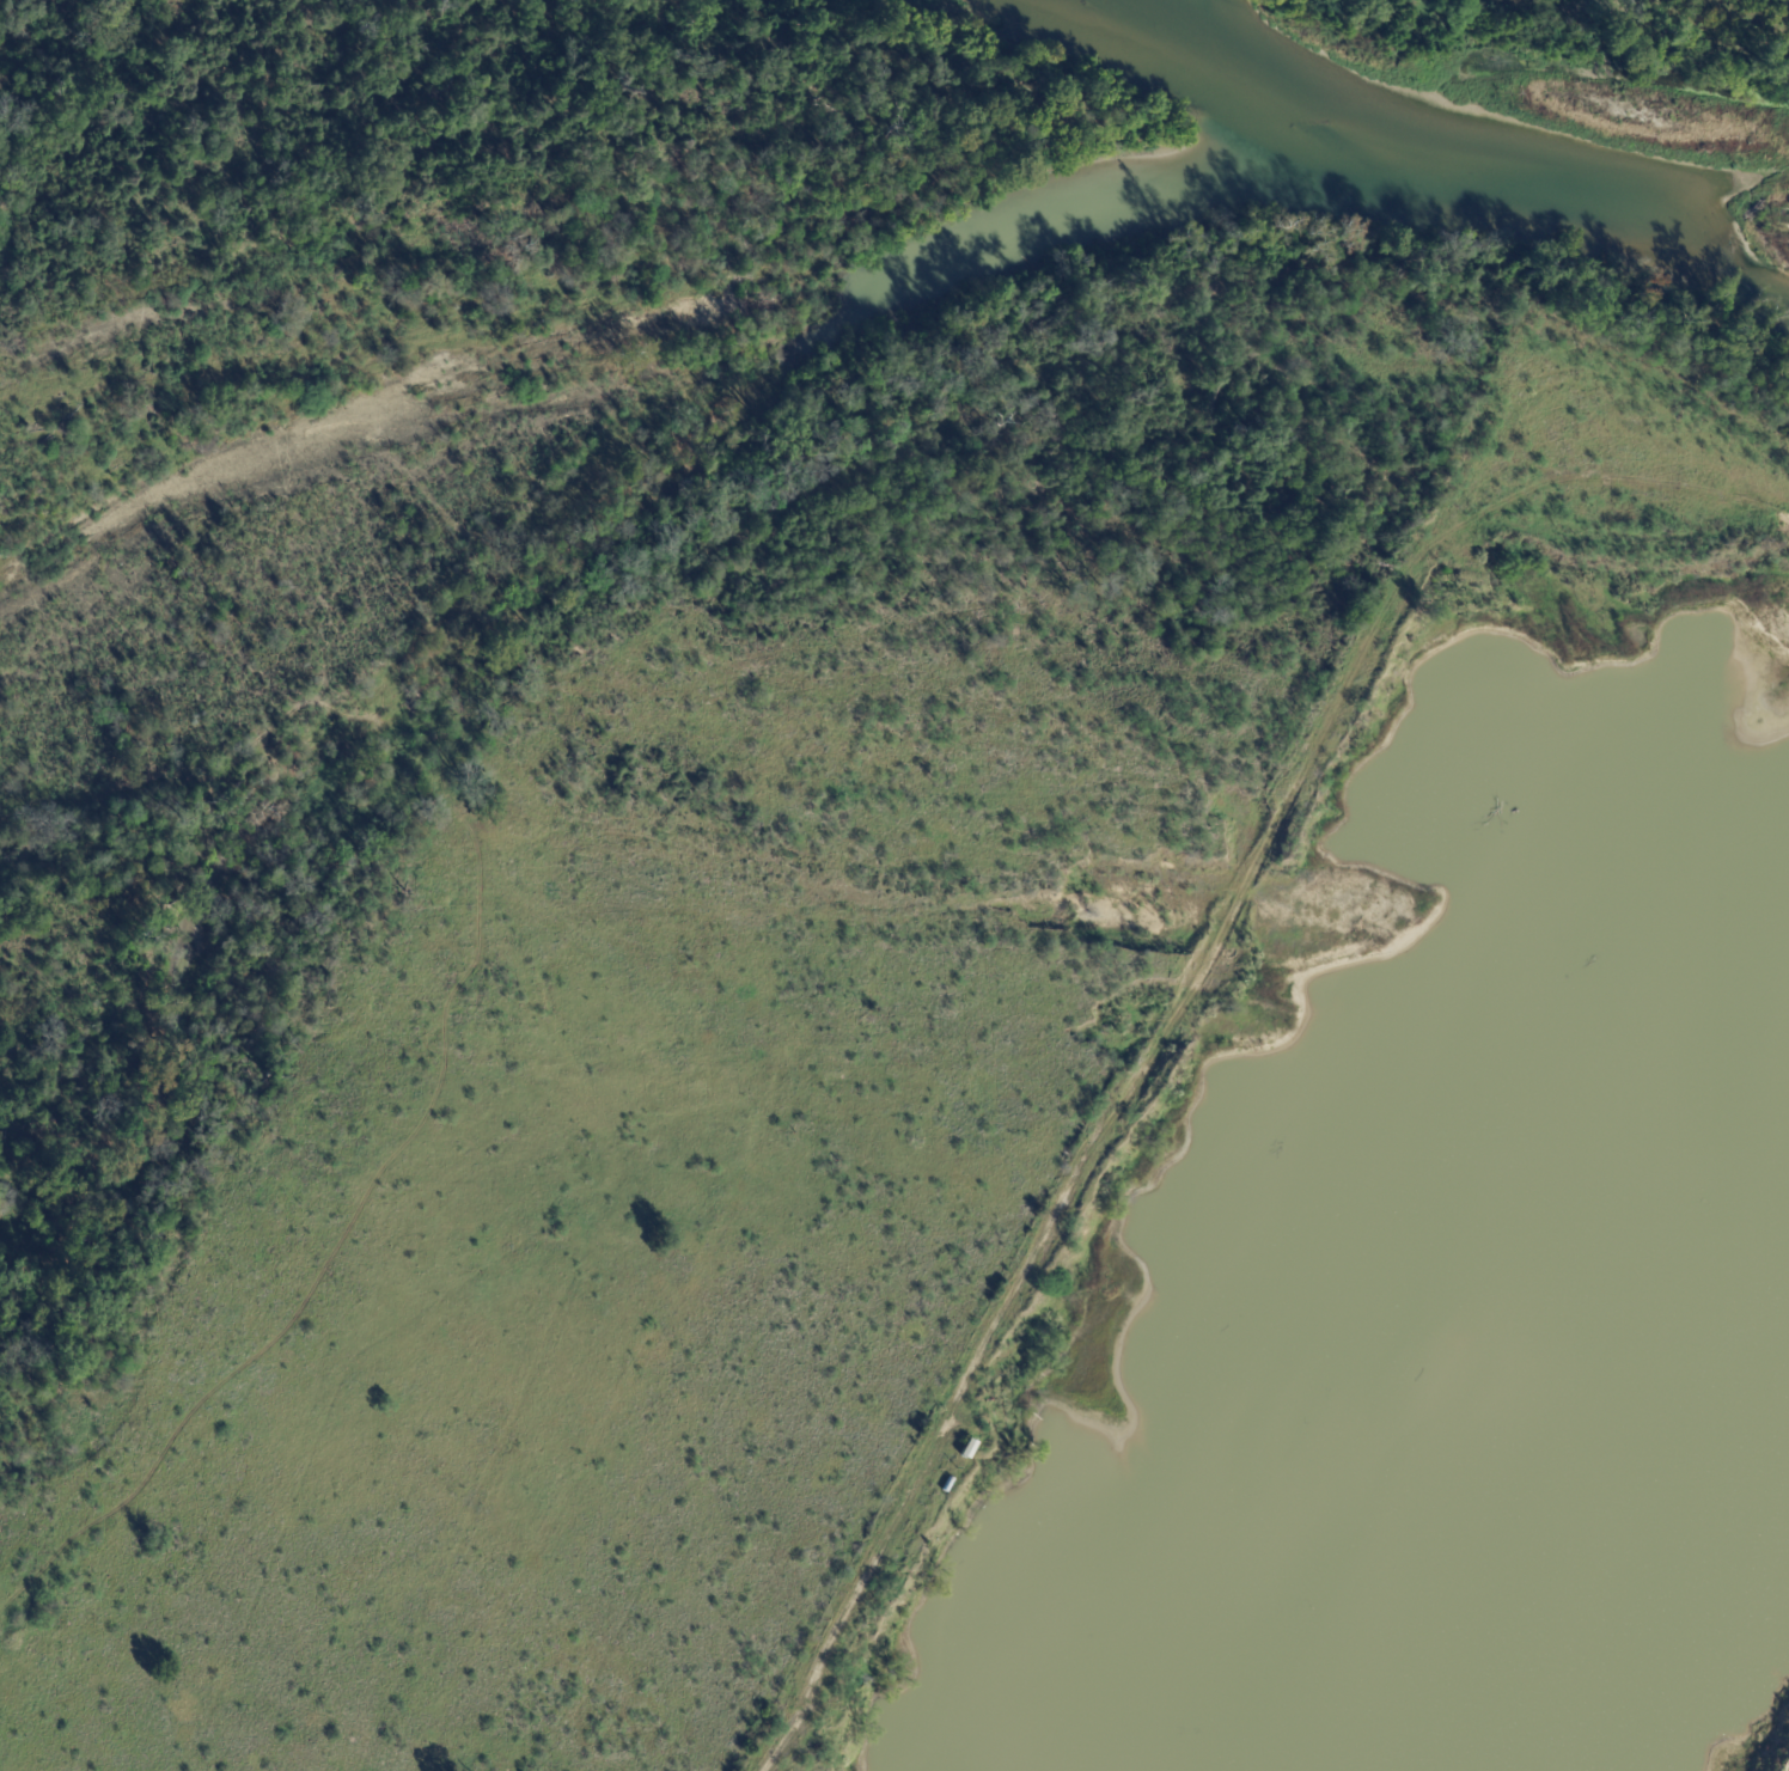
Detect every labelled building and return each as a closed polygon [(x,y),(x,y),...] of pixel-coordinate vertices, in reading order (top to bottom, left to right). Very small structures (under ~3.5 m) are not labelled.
[(966,1459),(958,1455),(966,1439),(975,1442),(966,1459)]
